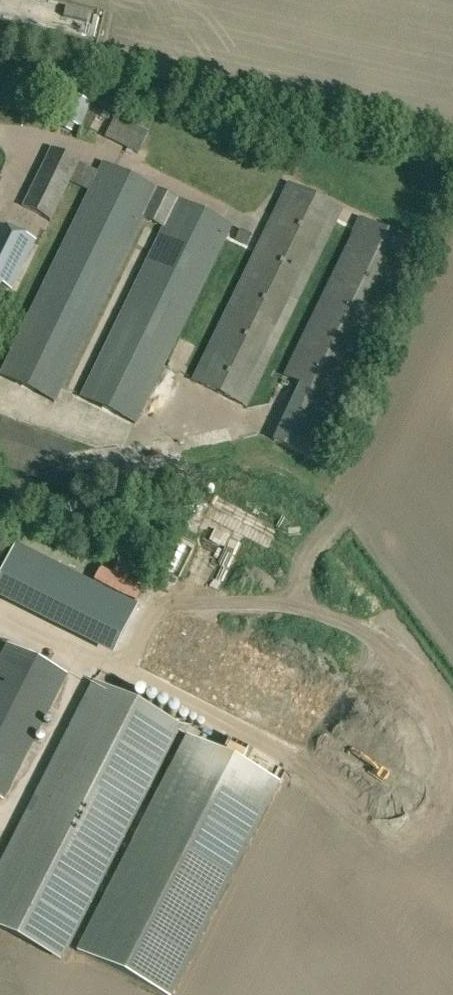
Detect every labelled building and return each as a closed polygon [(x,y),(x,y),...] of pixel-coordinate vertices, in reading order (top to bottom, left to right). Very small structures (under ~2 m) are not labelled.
[(81,127),(91,102),(67,91),(57,116),(81,127)] [(105,137),(139,154),(149,132),(116,116),(105,137)] [(99,172),(50,148),(22,207),(51,221),(70,182),(89,192),(99,172)] [(104,163),(99,172),(89,192),(0,370),(0,376),(54,402),(144,219),(158,189),(104,163)] [(325,399),(385,220),(288,187),(249,301),(245,300),(243,307),(231,303),(204,381),(226,388),(247,325),(287,338),(315,253),(336,260),(342,242),(345,243),(296,389),(325,399)] [(232,225),(158,189),(144,219),(162,228),(79,393),(79,398),(136,425),(232,225)] [(36,240),(0,225),(0,289),(2,285),(12,289),(36,240)] [(327,454),(329,405),(297,403),(295,452),(327,454)] [(16,545),(0,578),(0,592),(116,650),(138,606),(16,545)] [(7,643),(0,657),(0,799),(3,801),(67,674),(7,643)] [(95,681),(0,868),(0,929),(60,960),(180,724),(95,681)] [(185,739),(75,955),(150,994),(175,994),(281,788),(185,739)]
